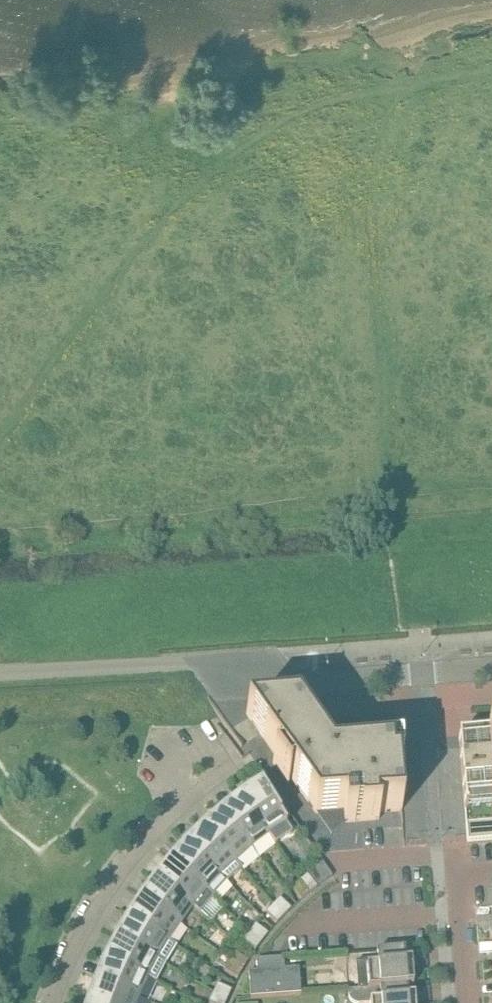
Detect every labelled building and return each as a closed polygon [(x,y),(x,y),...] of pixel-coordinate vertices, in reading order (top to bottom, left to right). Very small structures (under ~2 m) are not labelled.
[(390,753),(332,758),(297,709),(246,713),(316,813),(344,810),(345,822),(379,819),(379,817),(376,818),(376,812),(402,810),(398,766),(402,765),(400,749),(390,750),(390,753)] [(459,735),(460,748),(467,835),(467,841),(491,839),(491,733),(459,735)] [(247,795),(241,799),(243,802),(269,835),(276,845),(294,833),(287,823),(261,785),(260,786),(254,790),(247,795)] [(241,799),(223,813),(225,816),(251,848),(269,835),(243,802),(241,799)] [(223,813),(205,828),(207,831),(235,862),(251,848),(225,816),(223,813)] [(193,839),(188,844),(190,847),(227,883),(242,869),(235,862),(207,831),(205,828),(199,833),(193,839)] [(177,856),(172,861),(174,864),(206,891),(213,898),(227,883),(190,847),(188,844),(182,850),(177,856)] [(162,873),(157,879),(159,881),(192,907),(200,914),(213,898),(206,891),(174,864),(172,861),(167,867),(162,873)] [(307,875),(299,881),(309,893),(317,887),(307,875)] [(157,879),(143,898),(145,900),(179,924),(192,907),(159,881),(157,879)] [(301,900),(309,893),(299,881),(291,887),(301,900)] [(143,898),(129,917),(132,919),(168,942),(179,924),(145,900),(143,898)] [(280,898),(273,905),(284,916),(291,909),(280,898)] [(277,923),(284,916),(273,905),(266,912),(277,923)] [(129,917),(117,937),(120,939),(165,965),(176,947),(168,942),(132,919),(129,917)] [(256,924),(250,931),(262,942),(268,934),(256,924)] [(243,940),(256,950),(262,942),(250,931),(243,940)] [(117,937),(106,958),(109,959),(147,978),(156,983),(165,965),(120,939),(117,937)] [(405,949),(347,953),(350,990),(413,985),(412,967),(406,967),(405,949)] [(235,953),(230,961),(243,969),(248,961),(235,953)] [(106,958),(97,979),(99,980),(138,997),(147,978),(109,959),(106,958)] [(285,970),(284,958),(256,960),(257,972),(249,972),(251,998),(301,994),(299,969),(285,970)] [(238,978),(243,969),(230,961),(224,970),(238,978)] [(88,1001),(91,1002),(94,1002),(136,1002),(138,997),(99,980),(97,979),(88,1001)] [(217,984),(213,993),(227,999),(232,990),(217,984)] [(407,986),(413,986),(413,985),(348,990),(349,998),(351,1001),(353,1002),(409,1002),(407,986)] [(227,999),(213,993),(209,1002),(211,1002),(226,1002),(227,999)]
